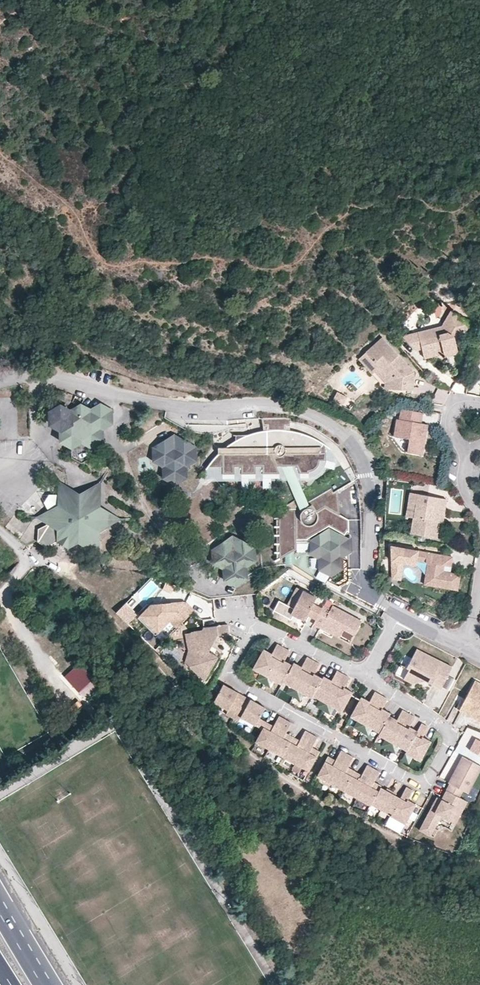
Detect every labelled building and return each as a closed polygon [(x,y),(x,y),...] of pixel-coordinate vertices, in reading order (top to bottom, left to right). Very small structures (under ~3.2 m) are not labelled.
[(442,328),(418,334),(420,341),(447,335),(457,316),(451,313),(442,328)] [(447,335),(420,341),(418,334),(403,337),(415,351),(422,350),(424,359),(444,354),(458,351),(457,348),(470,323),(457,316),(447,335)] [(408,366),(382,337),(365,352),(368,355),(361,361),(372,373),(374,371),(379,367),(385,373),(384,383),(390,383),(390,389),(413,389),(413,372),(408,377),(404,369),(408,366)] [(358,358),(361,361),(368,355),(365,352),(358,358)] [(408,377),(413,372),(408,366),(404,369),(408,377)] [(374,371),(384,383),(385,373),(379,367),(374,371)] [(432,400),(443,404),(447,391),(437,388),(432,400)] [(346,396),(336,390),(335,393),(338,394),(337,397),(338,397),(336,402),(342,405),(346,396)] [(71,412),(62,407),(52,414),(52,422),(62,429),(63,440),(72,445),(82,439),(91,444),(102,438),(102,427),(111,421),(110,410),(101,406),(91,411),(81,406),(71,412)] [(401,409),(400,419),(397,419),(394,436),(409,439),(407,452),(422,455),(426,431),(423,430),(423,427),(427,428),(428,424),(421,423),(422,412),(401,409)] [(296,550),(296,545),(296,541),(307,541),(307,540),(309,539),(329,527),(341,534),(343,530),(349,533),(349,520),(340,516),(334,513),(333,510),(339,506),(338,494),(338,493),(334,495),(333,493),(338,490),(355,480),(357,479),(356,476),(352,466),(326,481),(303,495),(295,478),(293,473),(291,469),(290,466),(296,466),(298,469),(299,473),(309,473),(309,471),(311,471),(312,471),(313,470),(314,470),(315,469),(317,468),(318,467),(318,466),(319,465),(319,463),(320,462),(320,460),(326,460),(326,452),(325,452),(325,444),(317,439),(308,436),(297,432),(290,431),(286,430),(285,426),(290,425),(290,421),(291,418),(286,417),(261,417),(261,422),(262,426),(266,426),(266,430),(262,431),(257,432),(248,434),(234,435),(234,440),(224,447),(216,448),(217,454),(215,456),(214,457),(212,459),(211,460),(210,462),(209,463),(208,465),(207,467),(221,467),(221,474),(233,474),(233,467),(240,466),(240,474),(255,474),(255,466),(261,466),(262,474),(279,474),(277,469),(276,466),(282,466),(283,469),(285,474),(287,478),(296,499),(285,505),(286,510),(278,510),(279,559),(296,550)] [(194,448),(175,437),(156,449),(156,460),(165,465),(166,476),(175,481),(184,476),(185,465),(194,459),(194,448)] [(355,480),(338,490),(338,493),(338,494),(357,483),(355,480)] [(60,494),(70,489),(60,484),(60,494)] [(53,524),(46,535),(58,541),(60,539),(69,545),(77,541),(98,554),(100,553),(100,540),(98,540),(98,529),(108,524),(108,513),(99,507),(99,487),(97,485),(79,495),(70,489),(60,494),(53,494),(50,505),(53,510),(42,515),(42,518),(53,524)] [(416,504),(411,534),(437,539),(440,523),(442,509),(445,509),(447,500),(424,496),(423,506),(416,504)] [(118,519),(108,513),(108,524),(118,519)] [(319,568),(329,573),(339,567),(339,556),(349,551),(348,540),(329,528),(309,540),(309,541),(309,544),(310,551),(319,557),(319,568)] [(58,541),(46,535),(44,539),(54,545),(58,541)] [(253,548),(233,539),(215,550),(216,562),(225,566),(226,577),(236,582),(244,577),(244,565),(254,560),(253,548)] [(405,549),(393,547),(392,572),(401,574),(403,564),(407,561),(416,562),(416,561),(427,563),(427,568),(430,573),(425,577),(432,587),(437,583),(440,588),(457,591),(460,575),(450,573),(449,573),(445,576),(443,572),(444,566),(451,567),(453,557),(411,550),(410,550),(409,551),(408,551),(407,552),(405,549)] [(451,567),(444,566),(443,572),(445,576),(449,573),(450,573),(451,567)] [(401,574),(392,572),(391,579),(400,581),(401,574)] [(177,585),(168,581),(165,586),(174,590),(177,585)] [(318,597),(305,590),(293,613),(300,617),(309,614),(318,619),(324,608),(315,604),(318,597)] [(186,598),(175,600),(175,603),(168,603),(167,601),(155,602),(143,613),(160,630),(172,618),(178,625),(193,611),(197,607),(189,600),(186,598)] [(363,623),(334,606),(332,610),(325,606),(324,608),(318,619),(315,624),(322,628),(325,624),(343,634),(345,630),(356,636),(363,623)] [(160,630),(143,613),(141,615),(157,632),(160,630)] [(218,624),(206,625),(204,629),(192,632),(199,649),(190,664),(205,678),(219,655),(215,653),(209,649),(218,633),(230,632),(230,623),(229,623),(218,624)] [(343,634),(325,624),(322,628),(341,638),(343,634)] [(199,649),(192,632),(187,634),(192,650),(186,660),(190,664),(199,649)] [(268,675),(285,646),(279,643),(273,652),(272,654),(269,653),(271,651),(265,648),(254,668),(261,672),(268,675)] [(286,659),(291,650),(285,646),(268,675),(274,679),(282,684),(284,681),(293,664),(289,661),(287,663),(285,661),(286,659)] [(419,648),(409,667),(411,668),(407,676),(415,680),(427,677),(436,682),(444,687),(454,668),(419,648)] [(314,660),(308,656),(303,666),(302,668),(299,666),(300,664),(295,661),(293,664),(284,681),(298,689),(314,660)] [(314,675),(315,673),(321,664),(314,660),(298,689),(312,697),(314,695),(324,678),(320,675),(318,674),(317,676),(314,675)] [(79,663),(64,677),(86,702),(101,688),(79,663)] [(409,667),(403,663),(397,673),(405,678),(407,676),(411,668),(409,667)] [(330,678),(325,675),(324,678),(314,695),(321,699),(328,703),(344,674),(338,671),(333,680),(332,682),(329,680),(330,678)] [(268,675),(261,672),(257,678),(264,682),(268,675)] [(347,691),(344,689),(345,687),(351,678),(344,674),(328,703),(335,707),(342,711),(353,692),(350,690),(348,689),(347,691)] [(274,679),(268,675),(264,682),(271,686),(274,679)] [(415,680),(407,676),(405,678),(414,683),(427,681),(434,685),(436,682),(427,677),(415,680)] [(239,691),(223,682),(213,699),(228,708),(226,712),(232,716),(243,698),(242,698),(237,695),(239,691)] [(475,683),(462,708),(479,718),(477,721),(479,723),(479,685),(475,683)] [(298,689),(291,685),(287,692),(294,695),(298,689)] [(305,693),(298,689),(294,695),(301,700),(305,693)] [(382,696),(376,692),(370,702),(369,704),(366,702),(368,700),(362,697),(351,716),(359,721),(365,724),(382,696)] [(388,700),(382,696),(365,724),(372,728),(380,733),(389,716),(390,716),(391,713),(385,710),(384,712),(382,711),(383,709),(388,700)] [(262,705),(250,698),(248,701),(243,698),(232,716),(239,719),(241,715),(262,728),(266,720),(264,719),(257,715),(262,705)] [(328,703),(321,699),(318,706),(324,710),(328,703)] [(331,714),(335,707),(328,703),(324,710),(331,714)] [(479,718),(462,708),(459,707),(457,710),(477,721),(479,718)] [(396,722),(394,721),(395,719),(390,716),(389,716),(380,733),(378,735),(386,739),(392,743),(409,714),(403,711),(398,720),(396,722)] [(418,732),(413,729),(412,731),(409,729),(410,727),(416,718),(409,714),(392,743),(406,751),(418,732)] [(271,725),(272,723),(266,720),(262,728),(255,740),(269,748),(285,718),(279,715),(274,725),(273,726),(271,725)] [(287,734),(285,733),(286,732),(291,722),(285,718),(269,748),(282,755),(293,736),(288,733),(287,734)] [(365,724),(359,721),(355,727),(361,731),(365,724)] [(372,728),(365,724),(361,731),(368,735),(372,728)] [(433,744),(426,739),(425,741),(422,739),(423,737),(429,728),(422,724),(422,725),(418,732),(406,751),(405,753),(412,757),(422,763),(433,744)] [(306,730),(300,740),(300,741),(297,740),(298,739),(293,736),(282,755),(295,763),(312,734),(306,730)] [(313,749),(311,748),(318,737),(312,734),(295,763),(308,771),(319,751),(314,748),(313,749)] [(479,756),(479,741),(475,738),(469,749),(479,756)] [(388,750),(392,743),(386,739),(382,746),(388,750)] [(399,747),(392,743),(388,750),(395,754),(399,747)] [(333,759),(328,756),(317,776),(330,783),(347,754),(341,750),(335,760),(334,761),(332,760),(333,759)] [(412,757),(405,753),(401,760),(408,764),(412,757)] [(343,791),(355,771),(350,769),(349,770),(347,769),(348,767),(353,757),(347,754),(330,783),(343,791)] [(463,759),(454,773),(456,774),(454,777),(453,777),(448,785),(449,786),(446,792),(459,799),(462,793),(467,795),(479,772),(479,768),(463,759)] [(373,769),(367,765),(361,775),(360,776),(358,775),(359,774),(355,771),(343,791),(356,798),(373,769)] [(375,785),(373,784),(379,772),(373,769),(356,798),(370,806),(370,805),(380,788),(381,787),(376,784),(375,785)] [(330,783),(317,776),(315,779),(328,787),(330,783)] [(380,810),(390,793),(385,791),(380,788),(370,805),(380,810)] [(413,792),(406,788),(399,799),(390,816),(389,817),(404,825),(415,806),(409,802),(408,804),(406,802),(407,801),(413,792)] [(465,803),(446,792),(441,801),(436,799),(433,804),(435,805),(433,809),(431,808),(418,832),(429,838),(440,818),(454,826),(464,809),(462,808),(465,803)] [(399,799),(390,793),(380,810),(390,816),(399,799)]
